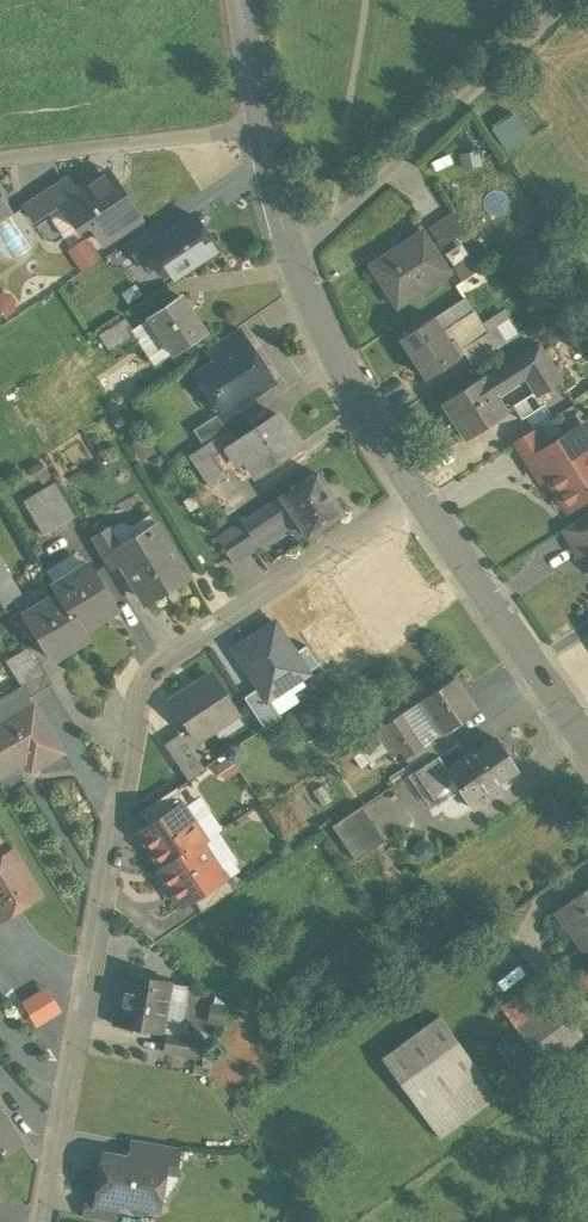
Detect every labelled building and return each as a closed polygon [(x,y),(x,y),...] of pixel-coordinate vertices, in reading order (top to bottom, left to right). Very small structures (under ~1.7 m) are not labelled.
[(512,117),(493,130),(506,149),(525,136),(512,117)] [(75,192),(59,202),(60,204),(77,229),(88,221),(102,242),(139,218),(107,171),(75,192)] [(66,178),(25,206),(35,221),(60,204),(59,202),(75,192),(66,178)] [(12,212),(0,192),(0,220),(12,212)] [(465,232),(451,212),(432,224),(445,245),(465,232)] [(165,235),(144,248),(149,255),(162,275),(169,270),(173,276),(178,272),(185,274),(190,270),(192,263),(215,248),(193,216),(165,235)] [(157,223),(124,244),(137,263),(149,255),(144,248),(165,235),(157,223)] [(409,249),(376,271),(398,305),(451,270),(424,230),(404,242),(409,249)] [(80,268),(100,256),(87,234),(66,247),(80,268)] [(469,261),(453,270),(463,289),(480,280),(469,261)] [(181,296),(148,318),(172,354),(205,332),(181,296)] [(464,297),(433,317),(442,330),(473,310),(464,297)] [(433,316),(401,337),(427,377),(459,356),(442,330),(433,317),(433,316)] [(124,317),(100,333),(110,346),(135,330),(124,317)] [(235,329),(202,351),(211,365),(245,343),(235,329)] [(487,331),(462,347),(474,365),(499,349),(487,331)] [(211,365),(194,375),(221,415),(230,409),(236,410),(243,405),(246,398),(268,384),(258,369),(249,367),(245,360),(248,358),(249,350),(245,343),(211,365)] [(538,344),(517,357),(527,374),(537,389),(538,390),(559,377),(538,344)] [(517,357),(484,378),(495,395),(527,374),(517,357)] [(483,376),(443,401),(467,438),(506,412),(495,395),(484,378),(483,376)] [(537,389),(514,405),(523,419),(546,403),(538,390),(537,389)] [(234,443),(213,457),(222,470),(242,457),(255,477),(298,449),(276,415),(234,443)] [(215,416),(192,431),(201,446),(225,430),(215,416)] [(541,424),(515,440),(529,461),(554,445),(541,424)] [(201,446),(187,456),(210,490),(227,478),(222,470),(213,457),(234,443),(225,430),(201,446)] [(529,461),(541,480),(549,476),(569,507),(587,495),(587,444),(587,442),(574,450),(566,437),(554,445),(529,461)] [(314,474),(279,497),(291,515),(305,537),(340,514),(314,474)] [(56,482),(23,502),(43,535),(76,515),(56,482)] [(279,497),(240,523),(252,541),(291,515),(279,497)] [(562,529),(577,553),(587,546),(587,512),(562,529)] [(240,523),(217,537),(233,563),(257,548),(252,541),(240,523)] [(184,575),(155,525),(120,546),(113,550),(119,560),(143,599),(184,575)] [(109,527),(89,538),(107,567),(119,560),(113,550),(120,546),(109,527)] [(399,617),(428,598),(392,546),(347,577),(383,629),(399,617)] [(577,553),(578,555),(587,549),(587,546),(577,553)] [(86,564),(53,584),(58,593),(79,628),(113,607),(86,564)] [(0,566),(0,604),(5,612),(21,602),(0,566)] [(58,593),(24,613),(51,658),(85,637),(79,628),(58,593)] [(268,700),(308,673),(295,654),(275,623),(234,650),(260,687),(268,700)] [(306,646),(295,654),(308,673),(319,666),(306,646)] [(27,648),(6,661),(21,686),(28,698),(49,685),(27,648)] [(212,675),(172,701),(197,739),(237,712),(212,675)] [(456,676),(421,699),(443,732),(478,709),(456,676)] [(0,698),(0,726),(8,721),(7,719),(32,704),(28,698),(21,686),(0,698)] [(260,687),(244,698),(265,729),(281,719),(268,700),(260,687)] [(7,719),(8,721),(0,726),(0,777),(25,762),(31,772),(63,753),(33,703),(32,704),(7,719)] [(422,747),(400,713),(383,724),(406,758),(422,747)] [(200,771),(177,736),(165,744),(188,779),(200,771)] [(449,769),(448,770),(461,789),(474,808),(490,797),(491,798),(504,789),(500,782),(518,770),(496,737),(449,769)] [(439,756),(416,772),(425,786),(448,770),(449,769),(439,756)] [(448,770),(425,786),(438,805),(461,789),(448,770)] [(176,787),(139,811),(149,826),(176,808),(181,816),(185,813),(191,809),(176,787)] [(362,805),(332,825),(356,860),(385,840),(362,805)] [(149,826),(140,832),(163,866),(199,843),(202,840),(191,823),(185,813),(181,816),(176,808),(149,826)] [(163,866),(158,870),(183,907),(192,900),(218,883),(213,875),(218,872),(199,843),(163,866)] [(0,858),(0,917),(2,916),(3,918),(39,896),(11,851),(0,858)] [(218,883),(192,900),(200,913),(237,888),(224,868),(218,872),(213,875),(218,883)] [(557,911),(587,953),(587,889),(557,911)] [(169,981),(128,974),(122,1005),(117,1004),(113,1025),(160,1033),(169,981)] [(580,1035),(539,979),(500,1007),(517,1030),(541,1062),(580,1035)] [(20,998),(35,1024),(61,1009),(45,983),(20,998)] [(497,1096),(440,1017),(383,1059),(440,1138),(497,1096)] [(541,1062),(517,1030),(498,1044),(522,1077),(541,1062)] [(197,1039),(166,1034),(163,1053),(194,1058),(197,1039)] [(20,1141),(0,1110),(0,1154),(20,1141)] [(157,1126),(119,1119),(116,1137),(162,1145),(165,1127),(157,1126)] [(179,1151),(133,1142),(130,1158),(156,1163),(155,1171),(165,1173),(175,1175),(179,1151)] [(130,1158),(104,1153),(101,1172),(100,1172),(96,1198),(96,1200),(116,1203),(128,1205),(132,1211),(141,1212),(149,1209),(159,1211),(165,1173),(155,1171),(156,1163),(130,1158)] [(9,1200),(0,1187),(0,1206),(9,1200)] [(96,1198),(87,1196),(83,1217),(113,1221),(116,1203),(96,1200),(96,1198)]
